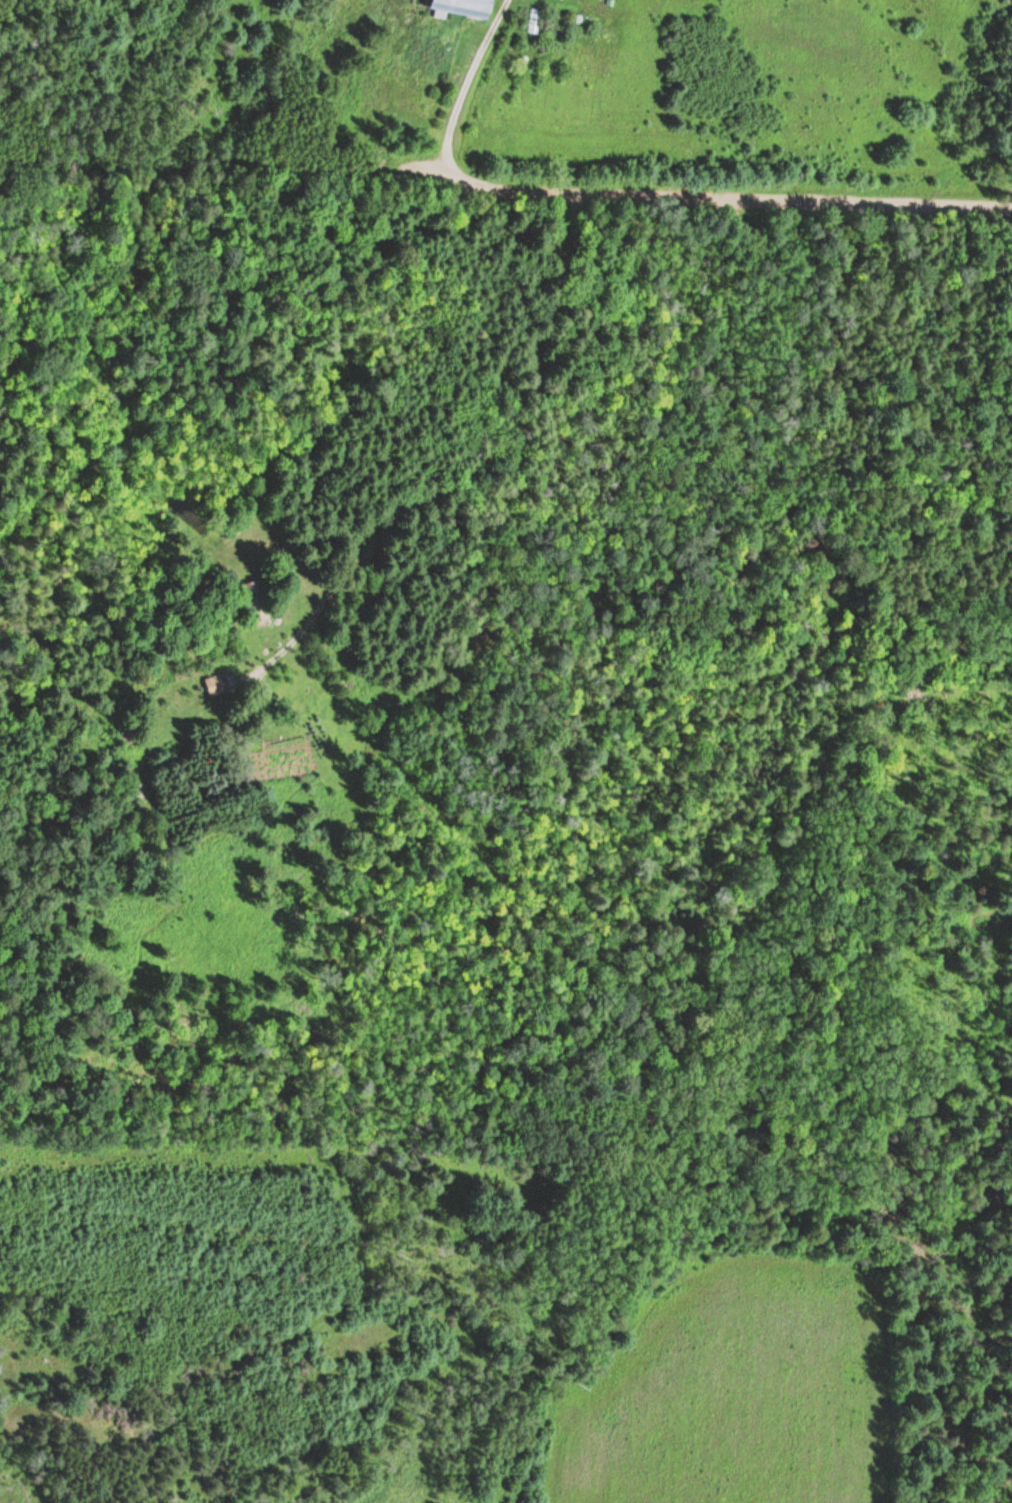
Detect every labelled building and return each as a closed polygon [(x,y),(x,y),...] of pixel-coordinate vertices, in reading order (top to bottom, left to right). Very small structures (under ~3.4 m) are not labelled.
[(489,0),(424,0),(423,7),(436,9),(436,10),(485,19),(489,0)]
